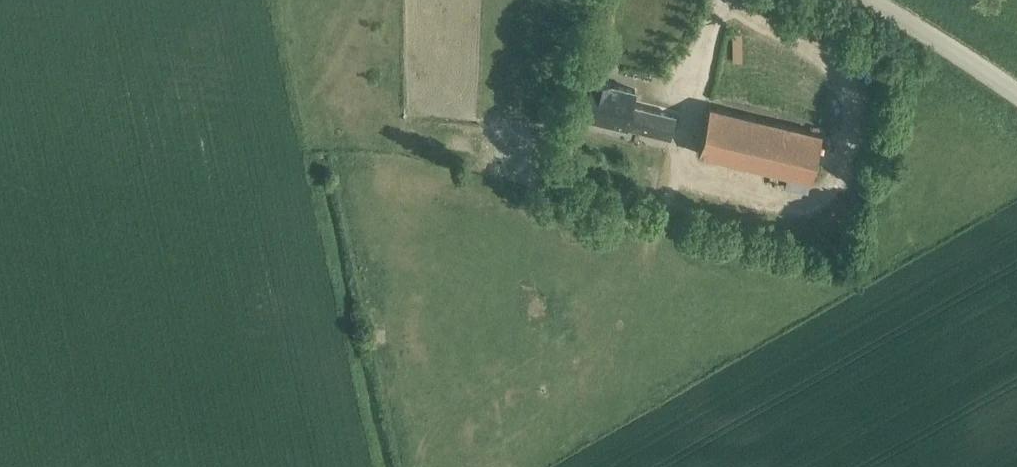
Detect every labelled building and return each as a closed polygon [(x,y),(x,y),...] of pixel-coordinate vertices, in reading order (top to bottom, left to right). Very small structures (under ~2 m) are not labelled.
[(670,137),(676,113),(632,103),(635,90),(590,79),(582,116),(670,137)] [(813,181),(824,135),(710,107),(698,153),(813,181)]
